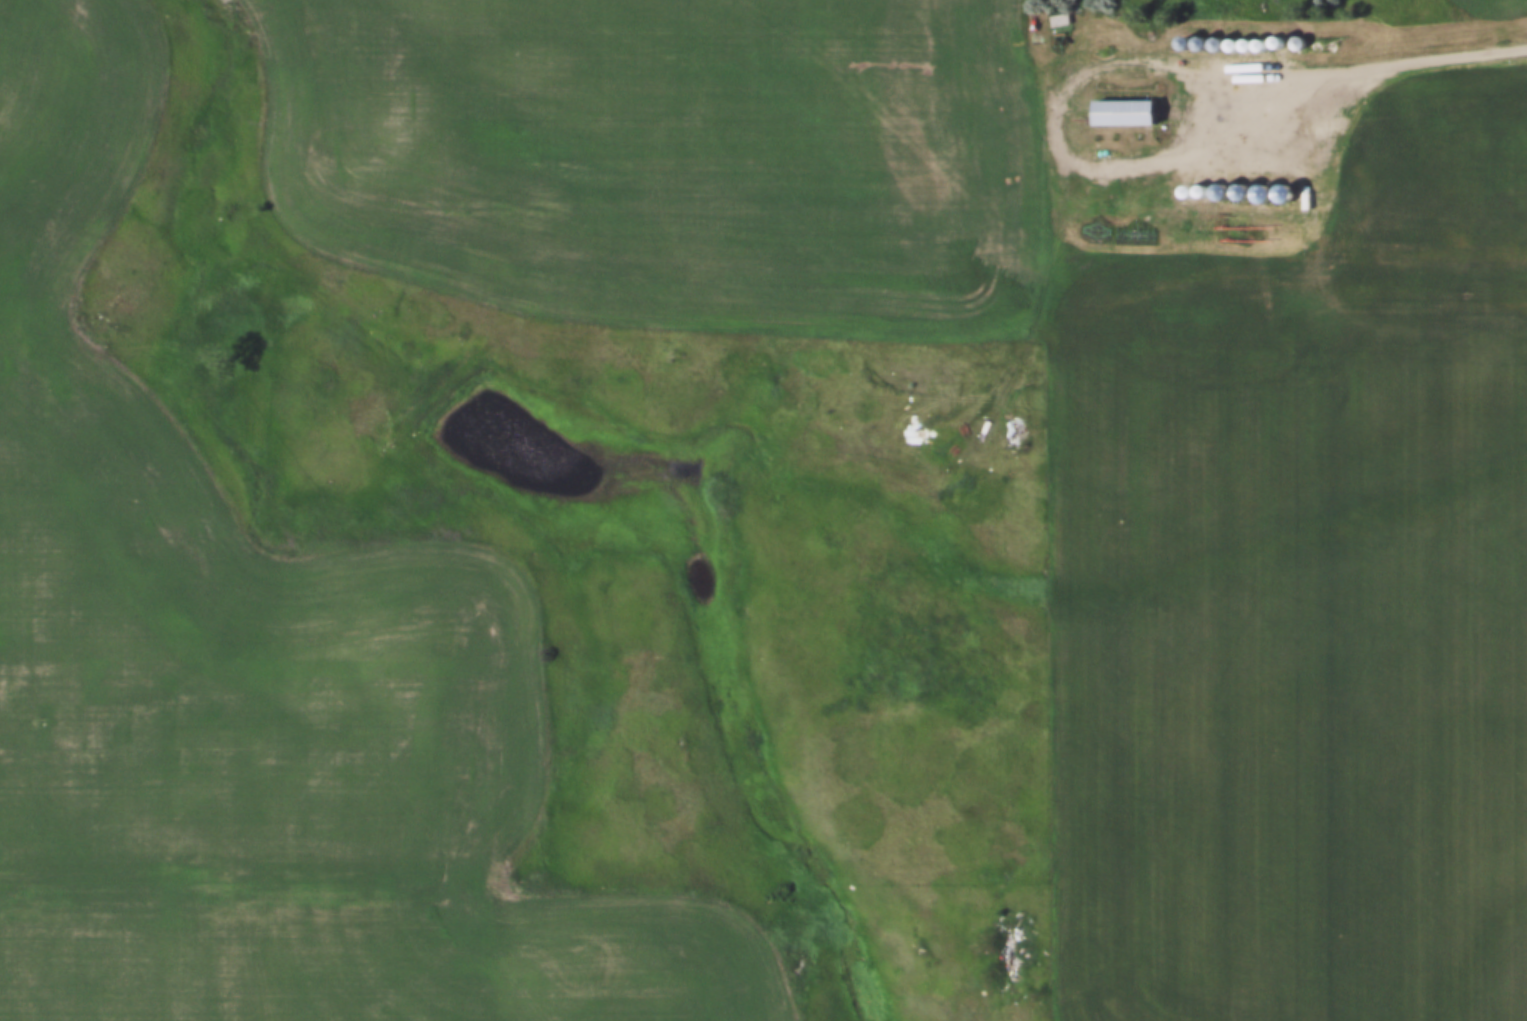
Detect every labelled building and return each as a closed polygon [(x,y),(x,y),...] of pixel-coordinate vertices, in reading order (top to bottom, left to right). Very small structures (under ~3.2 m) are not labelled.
[(1045,9),(1064,5),(1066,17),(1047,20),(1045,9)] [(1189,36),(1188,32),(1185,29),(1182,28),(1178,29),(1175,32),(1174,36),(1175,40),(1178,42),(1182,43),(1185,42),(1188,40),(1189,36)] [(1206,36),(1205,32),(1202,29),(1198,28),(1195,29),(1192,32),(1191,36),(1192,40),(1195,42),(1198,43),(1202,42),(1205,40),(1206,36)] [(1282,35),(1281,32),(1279,29),(1275,28),(1272,29),(1270,32),(1269,35),(1270,38),(1272,41),(1275,42),(1279,41),(1281,38),(1282,35)] [(1302,36),(1301,32),(1298,30),(1295,29),(1291,30),(1288,32),(1287,36),(1288,40),(1291,42),(1295,43),(1298,42),(1301,40),(1302,36)] [(1223,37),(1222,33),(1219,31),(1215,30),(1211,31),(1209,33),(1208,37),(1209,41),(1211,43),(1215,44),(1219,43),(1222,41),(1223,37)] [(1238,38),(1237,35),(1235,32),(1231,31),(1228,32),(1226,35),(1225,38),(1226,41),(1228,44),(1231,45),(1235,44),(1237,41),(1238,38)] [(1252,38),(1251,35),(1249,32),(1245,31),(1242,32),(1240,35),(1239,38),(1240,41),(1242,44),(1245,45),(1249,44),(1251,41),(1252,38)] [(1266,38),(1265,35),(1262,32),(1259,31),(1256,32),(1253,35),(1252,38),(1253,41),(1256,44),(1259,45),(1262,44),(1265,41),(1266,38)] [(1091,93),(1151,93),(1151,118),(1091,118),(1091,93)] [(1227,184),(1226,180),(1223,177),(1219,176),(1214,177),(1211,180),(1210,184),(1211,189),(1214,192),(1219,193),(1223,192),(1226,189),(1227,184)] [(1248,184),(1247,180),(1244,177),(1239,176),(1235,177),(1232,180),(1231,184),(1232,189),(1235,192),(1239,193),(1244,192),(1247,189),(1248,184)] [(1192,184),(1191,181),(1189,178),(1186,177),(1182,178),(1180,181),(1179,184),(1180,188),(1182,190),(1186,191),(1189,190),(1191,188),(1192,184)] [(1207,184),(1206,180),(1204,178),(1200,177),(1197,178),(1194,180),(1193,184),(1194,187),(1197,190),(1200,190),(1204,190),(1206,187),(1207,184)] [(1188,196),(1211,197),(1211,204),(1188,204),(1188,196)]
